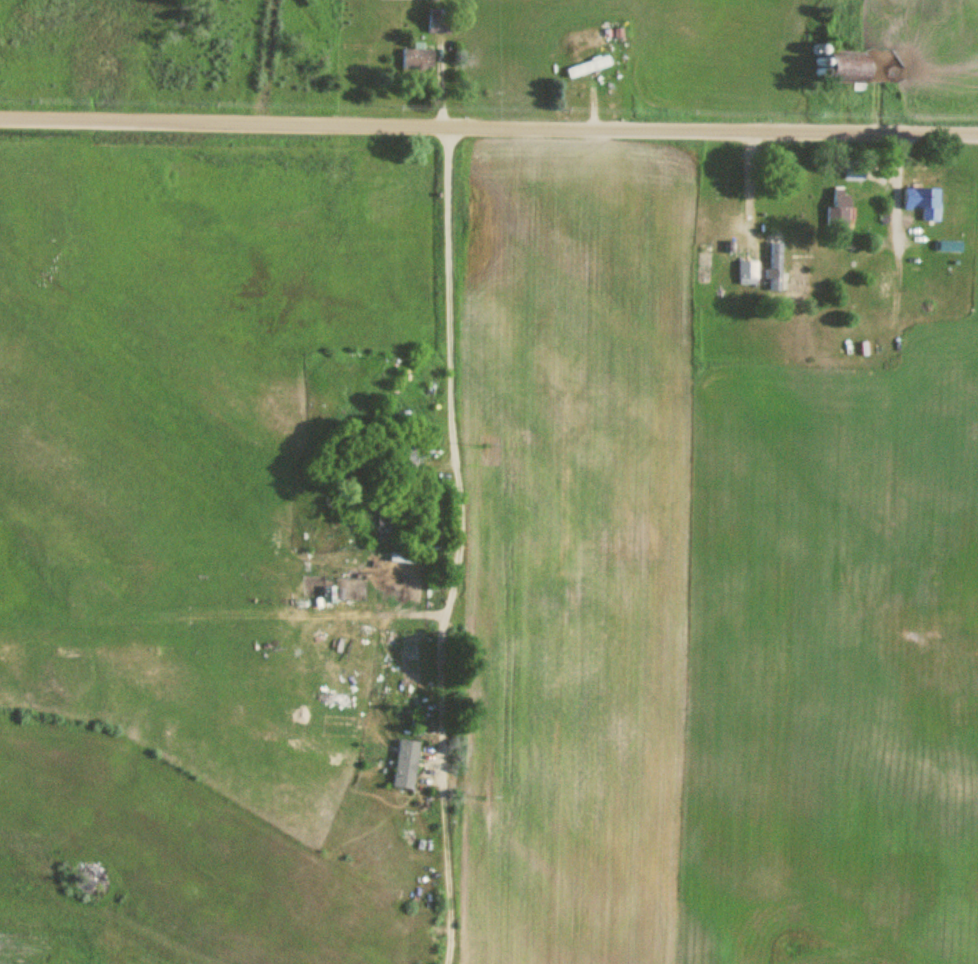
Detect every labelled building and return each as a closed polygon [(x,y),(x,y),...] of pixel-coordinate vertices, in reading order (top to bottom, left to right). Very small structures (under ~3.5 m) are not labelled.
[(449,35),(449,22),(435,22),(435,35),(449,35)] [(863,83),(863,52),(825,52),(825,83),(863,83)] [(419,55),(419,65),(427,65),(428,56),(419,55)] [(611,67),(608,57),(565,68),(568,78),(611,67)] [(844,179),(863,180),(864,171),(845,169),(844,179)] [(940,187),(904,185),(903,218),(938,220),(940,187)] [(828,240),(847,240),(847,189),(828,189),(828,240)] [(757,261),(738,261),(738,285),(757,285),(757,261)] [(393,443),(393,472),(412,472),(412,443),(393,443)] [(389,561),(417,566),(419,556),(390,552),(389,561)] [(393,789),(413,791),(418,743),(398,740),(393,789)]
